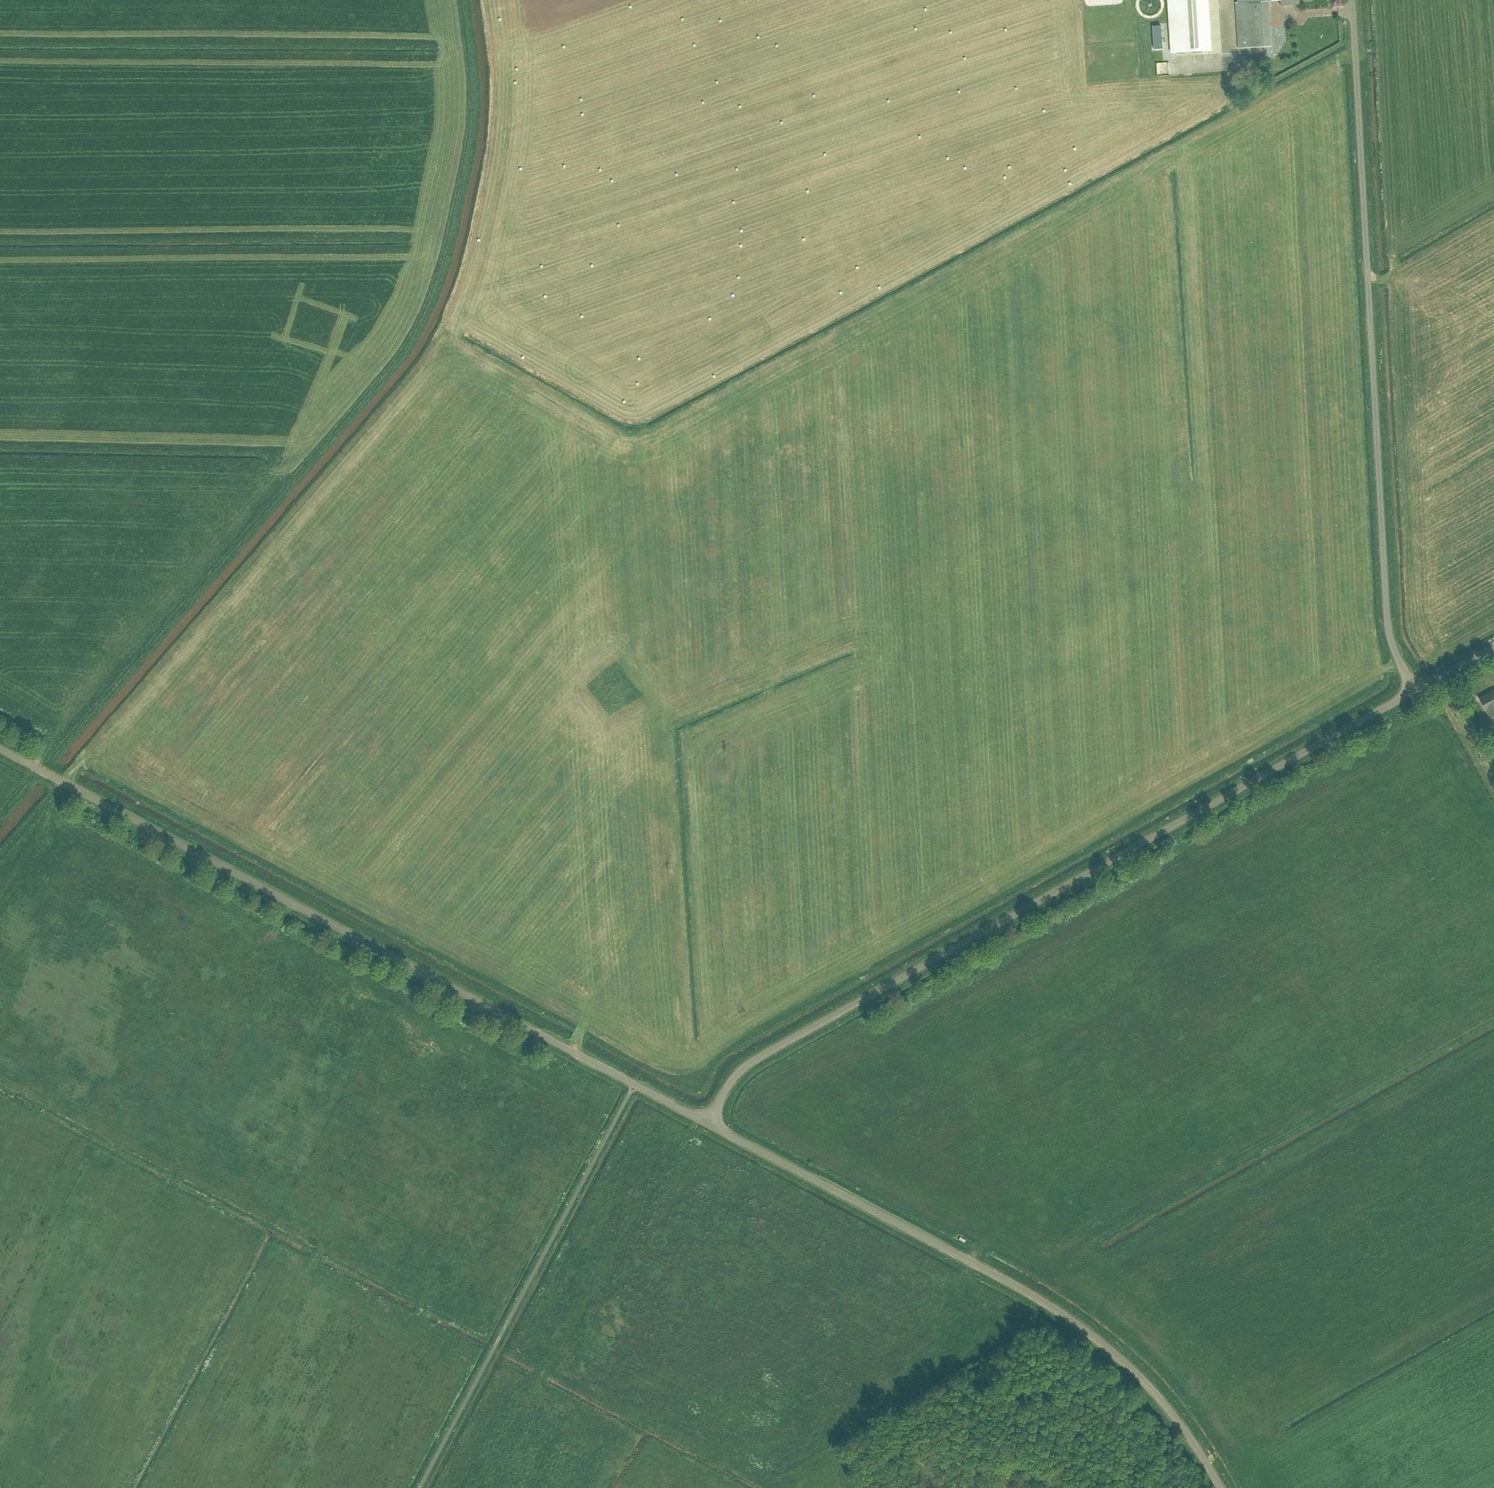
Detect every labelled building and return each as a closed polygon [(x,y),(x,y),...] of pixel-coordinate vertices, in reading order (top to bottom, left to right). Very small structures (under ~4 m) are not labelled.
[(1206,0),(1167,0),(1171,53),(1209,50),(1206,0)] [(1237,2),(1240,48),(1264,46),(1261,1),(1273,0),(1237,0),(1237,2)] [(1480,699),(1490,717),(1493,715),(1493,691),(1480,699)]
